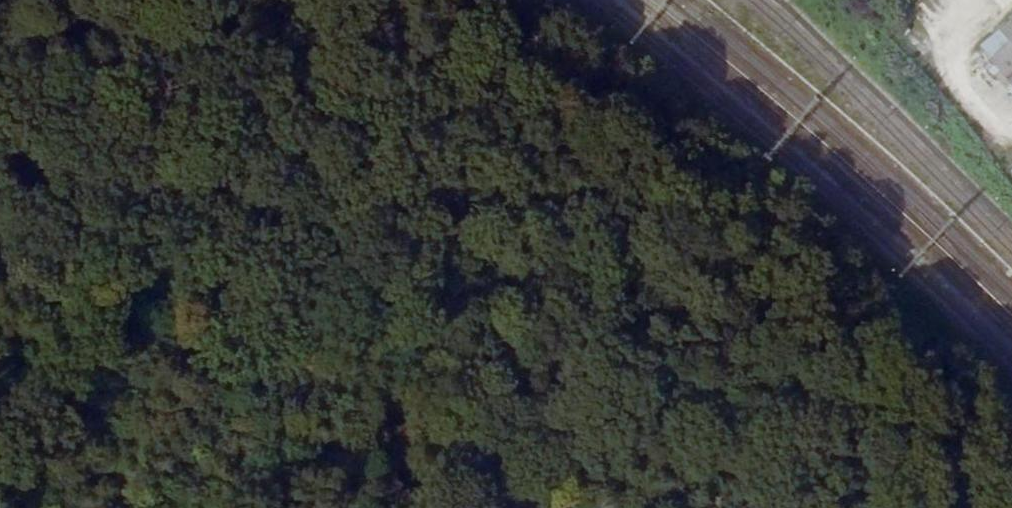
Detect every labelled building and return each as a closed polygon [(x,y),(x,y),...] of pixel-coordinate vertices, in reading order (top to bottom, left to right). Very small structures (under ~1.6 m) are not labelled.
[(989,59),(1011,40),(1011,21),(980,47),(989,59)] [(989,59),(1011,86),(1011,40),(989,59)]
